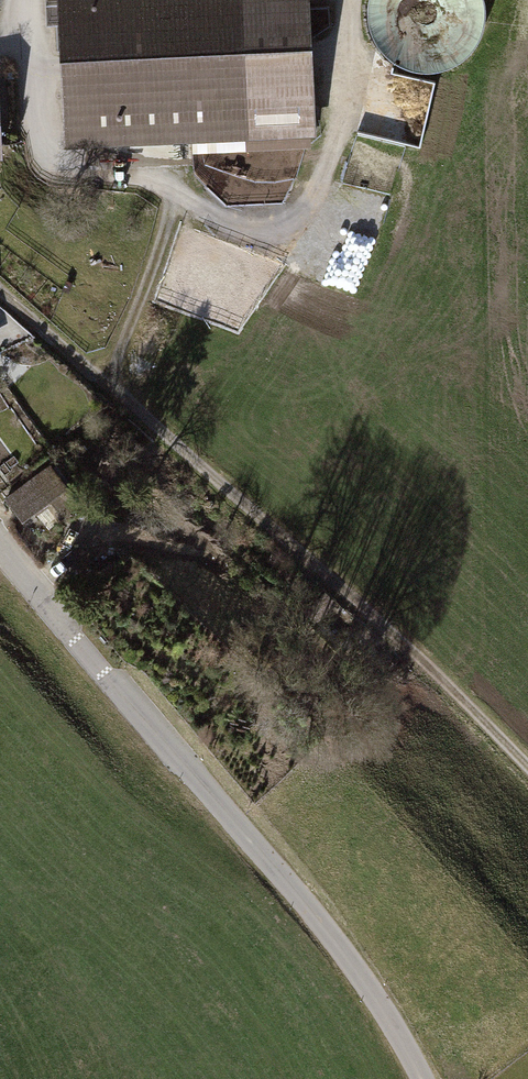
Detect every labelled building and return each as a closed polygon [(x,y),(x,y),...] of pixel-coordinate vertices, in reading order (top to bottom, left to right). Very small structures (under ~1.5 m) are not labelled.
[(64,152),(315,132),(305,0),(52,0),(64,152)] [(46,472),(5,501),(20,523),(62,494),(46,472)]
